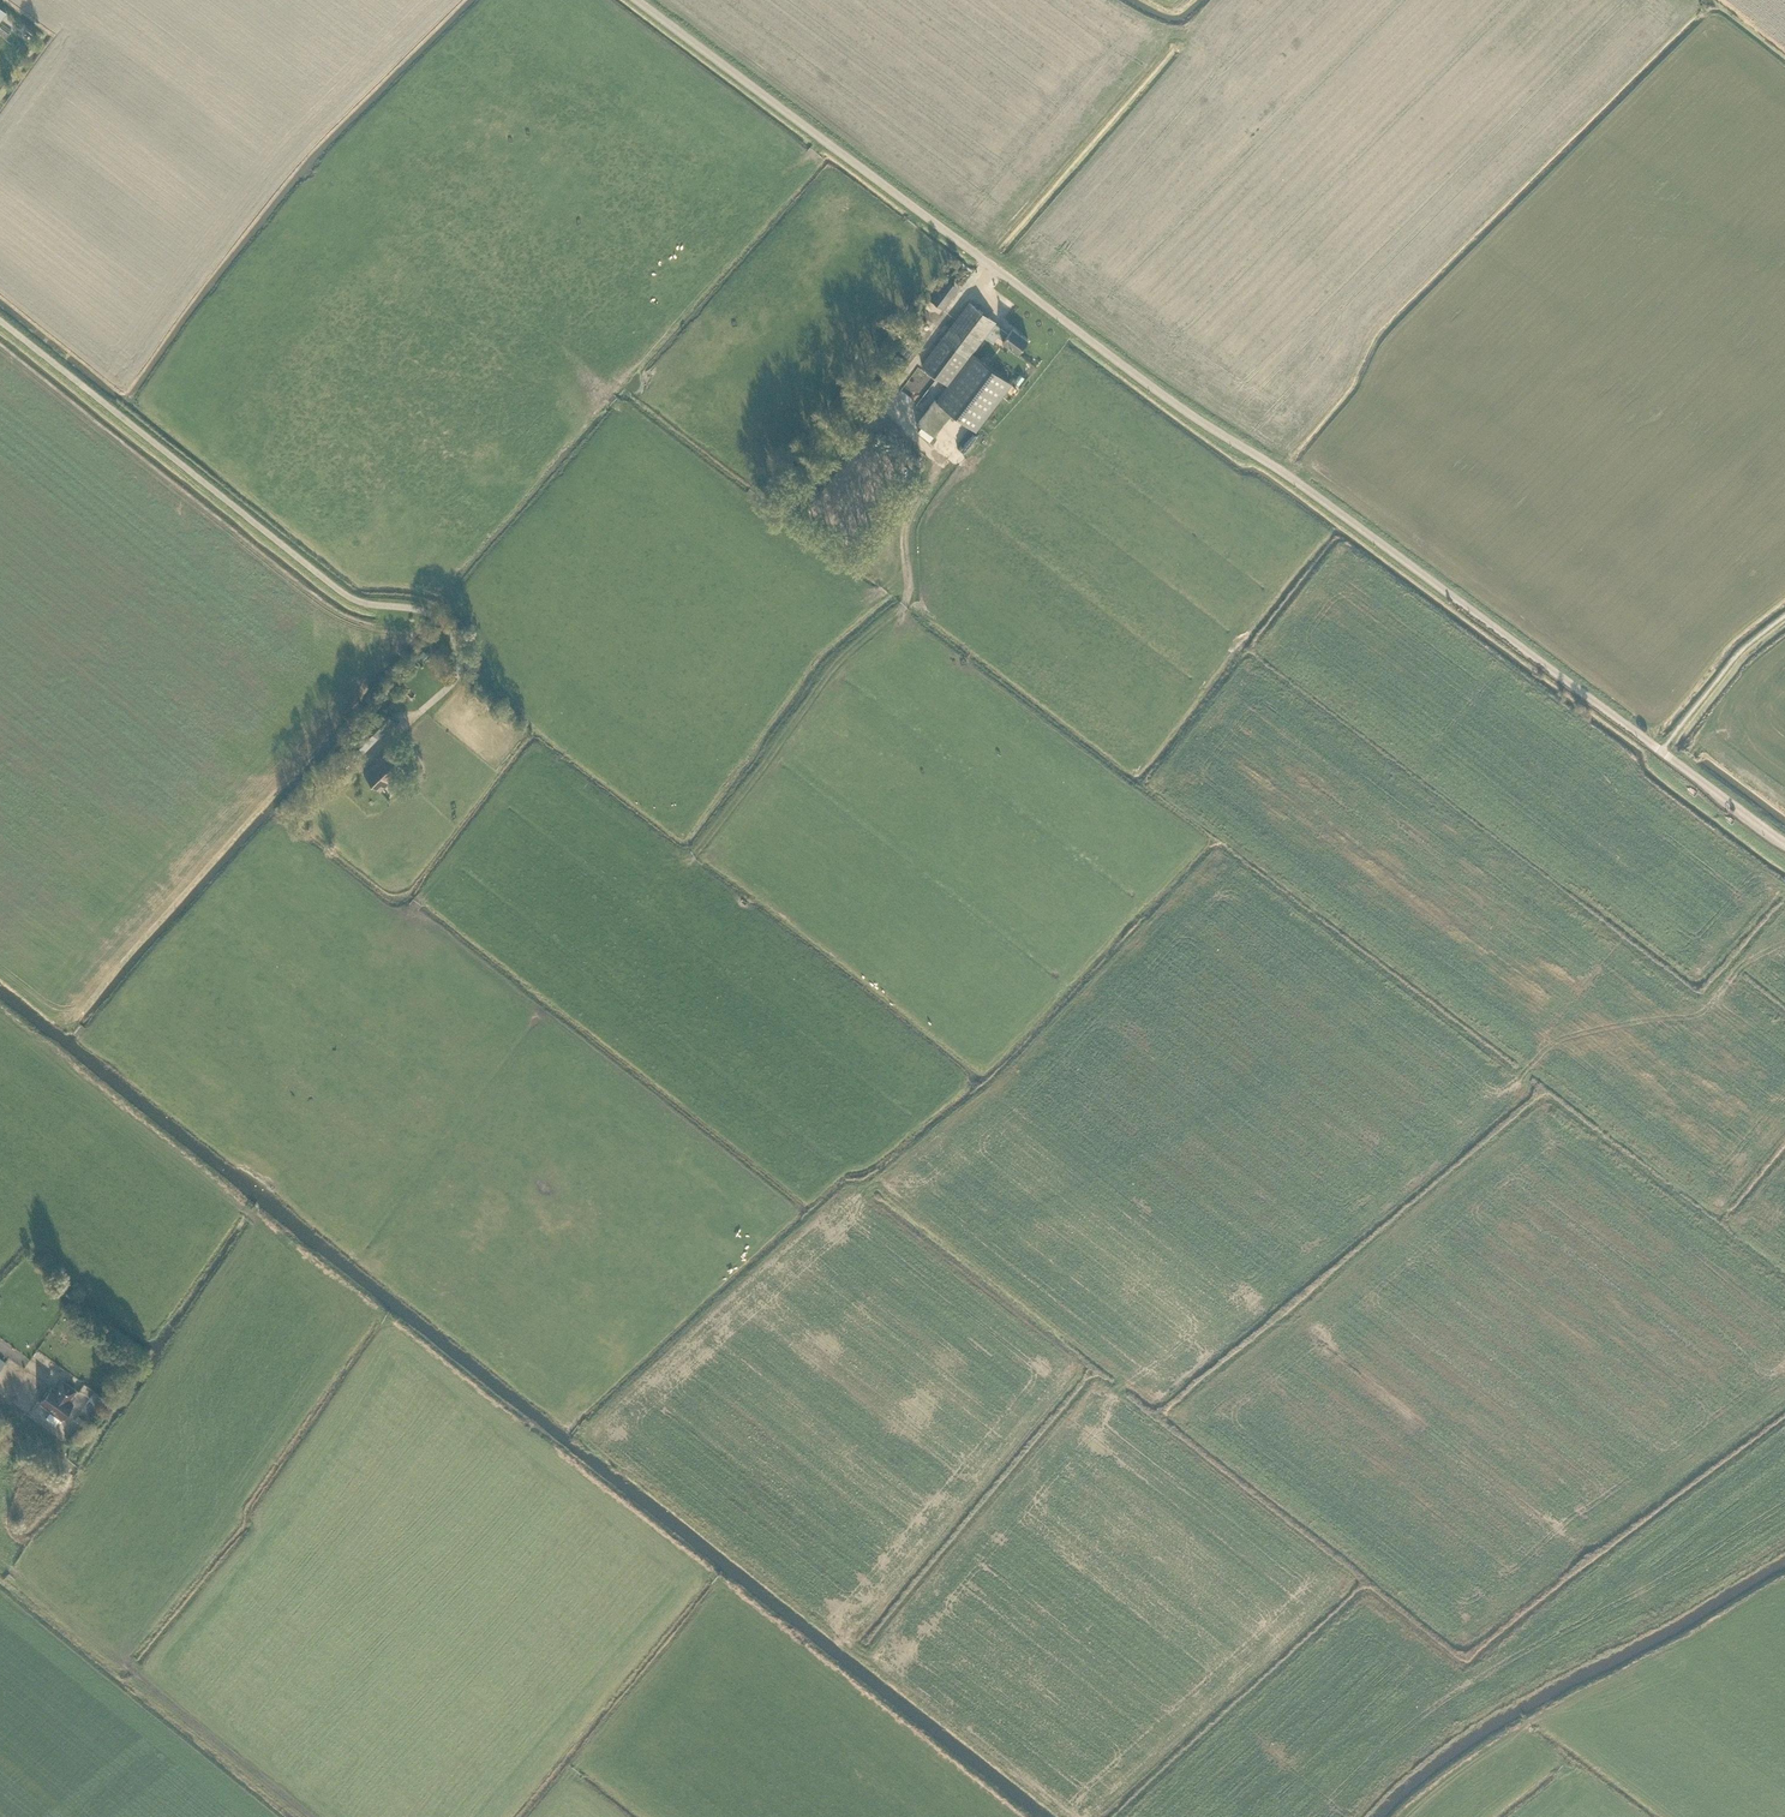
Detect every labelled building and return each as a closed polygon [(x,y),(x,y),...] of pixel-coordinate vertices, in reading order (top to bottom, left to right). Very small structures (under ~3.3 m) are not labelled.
[(947,278),(931,300),(943,310),(960,288),(947,278)] [(995,322),(975,306),(969,302),(921,365),(948,385),(936,401),(934,400),(916,423),(933,436),(951,413),(976,431),(1012,384),(972,353),(985,336),(993,342),(998,336),(1003,340),(1002,341),(1018,353),(1028,340),(1012,328),(1008,333),(995,323),(995,322)] [(359,758),(372,744),(361,733),(348,747),(359,758)] [(364,773),(381,790),(405,768),(388,750),(364,773)] [(5,1362),(0,1369),(0,1370),(4,1372),(9,1365),(5,1362)] [(40,1403),(35,1410),(45,1417),(45,1416),(55,1424),(61,1416),(62,1417),(73,1403),(69,1399),(76,1390),(63,1380),(56,1390),(51,1387),(48,1391),(46,1392),(43,1396),(43,1399),(40,1403)] [(94,1391),(88,1399),(97,1405),(103,1397),(94,1391)] [(78,1414),(74,1420),(82,1425),(86,1419),(78,1414)]
